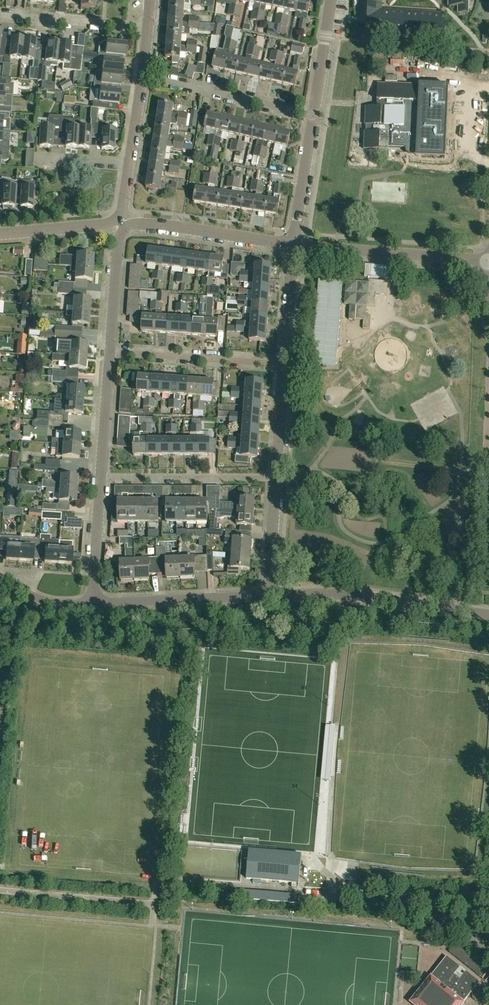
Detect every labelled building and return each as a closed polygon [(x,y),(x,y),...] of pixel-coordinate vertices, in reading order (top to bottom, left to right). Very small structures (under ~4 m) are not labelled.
[(185,0),(170,0),(170,9),(184,10),(185,0)] [(255,3),(253,9),(251,19),(257,21),(261,0),(249,0),(249,2),(255,3)] [(266,5),(273,7),(274,0),(261,0),(257,21),(264,22),(266,12),(264,12),(266,5)] [(273,7),(284,9),(286,0),(274,0),(273,7)] [(284,9),(296,12),(299,0),(286,0),(284,9)] [(296,12),(308,14),(311,0),(299,0),(296,12)] [(361,17),(377,18),(377,9),(381,10),(381,3),(382,3),(382,0),(362,0),(361,17)] [(449,7),(458,7),(458,13),(468,13),(468,8),(468,0),(449,0),(449,7)] [(242,7),(235,6),(233,16),(240,17),(242,7)] [(170,9),(169,21),(183,22),(184,10),(170,9)] [(361,17),(361,24),(365,24),(365,28),(382,30),(384,10),(381,10),(377,9),(377,18),(361,17)] [(384,10),(382,30),(397,31),(398,11),(384,10)] [(398,11),(397,31),(411,31),(413,12),(398,11)] [(413,12),(411,31),(426,32),(427,13),(413,12)] [(427,13),(426,32),(440,33),(447,34),(448,22),(441,21),(442,14),(427,13)] [(277,14),(275,24),(281,25),(283,16),(277,14)] [(289,17),(283,16),(281,25),(287,27),(289,17)] [(305,30),(307,20),(301,19),(299,29),(305,30)] [(199,23),(189,22),(183,22),(169,21),(168,33),(182,34),(190,34),(190,28),(198,29),(199,23)] [(213,32),(213,35),(219,36),(221,25),(215,24),(214,25),(213,32)] [(226,37),(223,49),(217,48),(215,54),(212,67),(224,70),(231,42),(234,27),(226,25),(224,35),(226,37)] [(167,44),(181,45),(182,34),(168,33),(167,44)] [(9,49),(5,49),(4,57),(3,63),(9,64),(10,58),(22,59),(24,39),(12,38),(11,48),(9,49)] [(24,39),(22,59),(33,60),(32,68),(38,69),(39,69),(40,51),(34,51),(36,40),(24,39)] [(39,69),(38,69),(37,80),(42,81),(44,80),(45,68),(48,68),(50,66),(57,67),(57,63),(60,41),(50,40),(49,41),(49,42),(48,42),(46,52),(40,51),(39,69)] [(60,41),(57,63),(63,63),(62,69),(74,71),(76,57),(71,56),(70,55),(71,44),(70,44),(70,43),(69,42),(60,41)] [(98,53),(114,55),(125,56),(127,44),(126,44),(123,41),(120,43),(107,42),(104,42),(99,44),(98,53)] [(224,70),(236,73),(239,59),(233,58),(236,43),(231,42),(224,70)] [(290,51),(303,54),(305,45),(293,42),(290,51)] [(179,62),(179,58),(180,58),(180,52),(196,53),(197,47),(187,46),(181,45),(167,44),(166,57),(172,57),(172,62),(179,62)] [(247,55),(245,60),(239,59),(236,73),(248,76),(254,47),(248,45),(246,55),(247,55)] [(200,54),(198,63),(205,65),(208,48),(201,47),(200,54)] [(263,64),(258,63),(261,48),(254,47),(248,76),(259,78),(263,64)] [(270,60),(269,66),(263,64),(259,78),(271,81),(278,52),(272,51),(270,60)] [(286,70),(281,69),(282,63),(285,54),(278,52),(271,81),(283,84),(286,70)] [(103,60),(102,71),(122,74),(123,62),(113,61),(114,55),(98,53),(97,59),(103,60)] [(292,71),(286,70),(283,84),(295,87),(298,73),(299,67),(300,67),(302,58),(296,56),(293,66),(294,66),(292,71)] [(195,73),(197,67),(189,65),(185,76),(193,79),(195,73)] [(94,89),(100,89),(110,90),(110,84),(121,85),(122,74),(102,71),(101,83),(95,82),(94,89)] [(4,95),(4,83),(10,83),(11,78),(0,77),(0,95),(4,95)] [(454,93),(454,103),(432,103),(432,108),(418,107),(418,102),(420,102),(420,85),(378,83),(377,107),(365,106),(365,124),(368,124),(367,131),(364,131),(364,149),(379,149),(378,149),(379,146),(390,147),(390,151),(424,153),(425,143),(429,143),(429,145),(461,147),(461,130),(459,129),(460,125),(470,125),(471,93),(454,93)] [(108,103),(119,104),(120,92),(110,90),(100,89),(99,101),(93,101),(92,107),(108,109),(108,103)] [(62,93),(55,92),(54,98),(57,99),(56,102),(61,102),(62,93)] [(4,95),(0,95),(0,112),(9,113),(11,113),(11,107),(3,106),(4,95)] [(160,103),(158,115),(171,118),(197,122),(198,112),(191,110),(190,115),(172,112),(173,106),(160,103)] [(2,130),(2,125),(8,125),(9,113),(0,112),(0,130),(2,130)] [(205,128),(216,130),(220,116),(208,113),(205,128)] [(158,115),(156,127),(170,130),(170,124),(196,128),(197,122),(171,118),(158,115)] [(52,136),(60,137),(61,121),(62,116),(49,116),(47,119),(47,126),(41,125),(40,145),(52,146),(52,136)] [(223,132),(228,133),(231,119),(220,116),(216,130),(215,136),(221,138),(222,138),(223,132)] [(243,121),(231,119),(228,133),(240,136),(243,121)] [(67,121),(61,121),(60,137),(66,137),(66,147),(77,148),(79,128),(67,127),(67,121)] [(97,121),(97,123),(96,138),(102,139),(101,149),(114,150),(114,149),(117,146),(114,143),(114,139),(117,140),(118,131),(115,130),(109,130),(109,124),(103,123),(103,121),(97,121)] [(255,124),(243,121),(240,136),(252,138),(255,124)] [(90,128),(79,128),(77,148),(89,148),(90,138),(96,138),(97,123),(91,122),(90,128)] [(252,138),(257,140),(254,156),(260,157),(262,147),(263,141),(267,127),(255,124),(252,138)] [(464,141),(474,141),(473,126),(463,126),(464,141)] [(156,127),(154,139),(168,141),(184,144),(185,138),(175,136),(175,137),(168,136),(170,130),(156,127)] [(266,158),(268,149),(267,149),(269,142),(275,144),(278,129),(267,127),(263,141),(262,147),(260,157),(266,158)] [(290,132),(278,129),(275,144),(287,146),(290,132)] [(209,135),(207,145),(213,146),(215,136),(209,135)] [(168,141),(154,139),(152,151),(166,153),(167,148),(183,150),(184,144),(168,141)] [(230,150),(236,152),(238,142),(233,141),(230,150)] [(242,153),(245,143),(238,142),(236,152),(242,153)] [(8,155),(9,149),(7,148),(0,148),(0,163),(0,160),(7,160),(8,159),(8,155)] [(166,153),(152,151),(150,163),(164,165),(170,166),(171,161),(165,160),(166,153)] [(284,163),(286,153),(280,151),(277,161),(284,163)] [(170,166),(180,168),(181,161),(171,160),(171,161),(170,166)] [(150,163),(148,175),(162,177),(164,165),(150,163)] [(210,174),(208,184),(215,185),(217,175),(210,174)] [(173,182),(172,185),(161,183),(162,177),(148,175),(146,187),(166,190),(176,192),(178,183),(173,182)] [(234,178),(232,188),(239,189),(240,179),(234,178)] [(2,206),(4,206),(4,209),(12,209),(12,206),(14,206),(15,196),(16,187),(4,186),(4,180),(0,180),(0,195),(3,195),(2,206)] [(33,208),(33,207),(36,204),(33,201),(34,188),(22,187),(22,181),(16,181),(16,187),(15,196),(21,197),(20,207),(33,208)] [(207,189),(205,204),(217,205),(220,191),(215,190),(215,185),(208,184),(207,189)] [(277,215),(282,184),(276,184),(274,199),(267,198),(265,213),(277,215)] [(193,202),(205,204),(207,189),(195,187),(193,202)] [(217,205),(229,207),(232,193),(220,191),(217,205)] [(229,207),(241,209),(243,195),(232,193),(229,207)] [(241,209),(253,211),(255,197),(243,195),(241,209)] [(253,211),(265,213),(267,198),(255,197),(253,211)] [(70,266),(93,268),(93,255),(88,255),(88,249),(76,248),(76,256),(60,255),(60,265),(70,266)] [(146,264),(159,265),(161,249),(148,248),(146,264)] [(173,251),(161,249),(159,265),(171,267),(173,251)] [(186,253),(173,251),(171,267),(184,269),(186,253)] [(198,254),(186,253),(184,269),(196,270),(198,254)] [(211,256),(198,254),(196,270),(208,272),(209,267),(211,256)] [(212,287),(214,279),(215,273),(221,274),(220,279),(227,280),(229,266),(222,265),(223,257),(211,256),(209,267),(208,272),(208,279),(207,286),(212,287)] [(48,259),(41,258),(34,258),(33,270),(47,271),(47,264),(48,259)] [(270,278),(271,265),(255,264),(254,277),(270,278)] [(75,271),(75,279),(92,280),(93,268),(70,266),(69,271),(75,271)] [(269,291),(270,278),(254,277),(253,290),(269,291)] [(355,319),(364,320),(363,328),(370,329),(371,314),(367,314),(367,306),(375,306),(376,293),(387,294),(388,282),(369,280),(369,283),(346,281),(344,304),(356,305),(356,306),(355,319)] [(269,291),(253,290),(252,302),(268,303),(269,291)] [(157,293),(156,303),(166,303),(167,294),(157,293)] [(73,298),(72,311),(89,312),(90,300),(73,298)] [(205,320),(204,336),(217,337),(217,331),(224,331),(225,317),(218,316),(218,320),(212,320),(214,298),(206,298),(206,306),(206,314),(205,320)] [(238,307),(246,307),(246,308),(252,308),(251,315),(267,316),(268,303),(252,302),(246,302),(238,301),(238,307)] [(155,316),(154,332),(167,333),(168,317),(161,316),(162,310),(156,309),(156,310),(155,316)] [(88,325),(89,312),(72,311),(71,323),(88,325)] [(193,319),(191,335),(204,336),(205,320),(206,314),(200,313),(199,313),(199,319),(193,319)] [(141,331),(154,332),(155,316),(142,315),(141,331)] [(251,315),(251,322),(237,321),(236,326),(244,327),(250,327),(267,328),(267,316),(251,315)] [(180,318),(168,317),(167,333),(179,334),(180,318)] [(191,335),(193,319),(180,318),(179,334),(191,335)] [(82,327),(72,327),(71,326),(55,325),(54,332),(71,333),(81,334),(82,327)] [(266,341),(267,328),(250,327),(249,340),(266,341)] [(26,351),(29,332),(22,331),(20,350),(26,351)] [(65,340),(71,340),(81,341),(81,334),(71,333),(54,332),(54,339),(65,340)] [(86,357),(87,344),(64,342),(64,350),(62,350),(61,355),(86,357)] [(66,371),(52,370),(52,376),(63,377),(78,378),(78,369),(85,369),(86,357),(61,355),(53,354),(52,361),(68,362),(68,368),(66,367),(66,371)] [(23,390),(24,373),(18,372),(16,390),(23,390)] [(150,398),(150,392),(151,376),(146,376),(146,373),(136,372),(135,384),(138,384),(137,391),(143,392),(143,398),(144,398),(143,406),(149,407),(150,398)] [(83,385),(77,385),(78,378),(63,377),(52,376),(51,382),(65,383),(65,387),(67,387),(66,395),(60,395),(60,399),(66,399),(66,400),(83,401),(84,388),(82,388),(83,385)] [(150,392),(163,393),(164,377),(151,376),(150,392)] [(176,378),(164,377),(163,393),(175,394),(176,378)] [(181,394),(187,395),(189,379),(176,378),(175,394),(175,401),(174,409),(180,409),(181,394)] [(199,402),(200,396),(201,379),(189,379),(187,395),(194,395),(193,402),(194,402),(194,409),(199,410),(199,402)] [(213,397),(214,380),(201,379),(200,396),(213,397)] [(246,381),(245,393),(262,394),(263,382),(246,381)] [(261,407),(262,394),(245,393),(244,406),(261,407)] [(48,415),(48,420),(61,422),(62,422),(63,412),(82,414),(83,401),(66,400),(66,399),(60,399),(53,398),(52,415),(49,415),(48,415)] [(243,419),(260,420),(261,407),(244,406),(243,419)] [(36,411),(36,420),(48,420),(48,415),(49,415),(49,411),(36,411)] [(134,439),(134,455),(147,455),(147,439),(147,433),(147,425),(147,417),(139,417),(139,425),(141,425),(141,433),(140,433),(140,439),(134,439)] [(190,433),(190,439),(184,439),(184,455),(197,455),(197,444),(197,419),(192,419),(192,425),(191,425),(191,433),(190,433)] [(209,455),(209,439),(203,439),(203,433),(202,433),(202,425),(202,419),(197,419),(197,444),(197,455),(209,455)] [(259,432),(260,420),(243,419),(242,431),(259,432)] [(52,436),(51,443),(80,445),(80,432),(64,431),(63,437),(52,436)] [(259,432),(242,431),(242,444),(258,445),(259,432)] [(159,439),(147,439),(147,455),(159,455),(159,439)] [(159,455),(172,455),(172,439),(159,439),(159,455)] [(184,455),(184,439),(172,439),(172,455),(184,455)] [(79,458),(80,445),(51,443),(51,449),(56,449),(56,456),(79,458)] [(257,458),(258,445),(242,444),(241,456),(251,457),(257,458)] [(236,456),(235,463),(251,464),(251,457),(241,456),(236,456)] [(42,487),(46,487),(76,489),(77,477),(60,476),(59,484),(54,483),(52,481),(42,480),(42,487)] [(128,494),(128,486),(123,486),(123,494),(123,500),(118,500),(118,510),(118,522),(128,522),(128,500),(128,494)] [(169,486),(162,486),(162,498),(162,506),(166,506),(166,522),(177,522),(177,500),(167,500),(167,498),(169,496),(169,486)] [(75,502),(76,489),(46,487),(46,492),(59,493),(58,501),(75,502)] [(207,521),(207,517),(211,517),(211,509),(213,487),(207,487),(207,496),(207,500),(197,500),(197,522),(207,521)] [(220,502),(220,496),(221,487),(213,487),(211,509),(218,510),(219,510),(220,502)] [(239,490),(238,511),(254,513),(254,499),(248,498),(248,490),(239,490)] [(138,500),(128,500),(128,522),(138,522),(138,500)] [(148,500),(138,500),(138,522),(148,522),(148,500)] [(158,500),(148,500),(148,522),(158,522),(158,500)] [(187,522),(187,500),(177,500),(177,522),(187,522)] [(197,522),(197,500),(187,500),(187,522),(197,522)] [(58,511),(71,511),(71,502),(58,502),(58,511)] [(217,530),(218,518),(218,510),(211,509),(211,517),(210,529),(217,530)] [(238,511),(219,510),(218,510),(218,518),(220,518),(226,517),(238,518),(237,525),(253,526),(253,524),(255,524),(255,518),(253,518),(254,513),(238,511)] [(61,513),(61,523),(65,523),(66,523),(67,520),(74,520),(74,514),(61,513)] [(65,523),(64,527),(74,527),(73,528),(82,529),(82,521),(74,520),(67,520),(66,523),(65,523)] [(233,540),(232,553),(235,553),(251,555),(252,540),(240,539),(241,532),(226,531),(226,539),(233,540)] [(50,540),(51,535),(40,534),(40,539),(39,554),(45,555),(45,562),(58,562),(59,541),(59,540),(50,540)] [(6,559),(19,560),(21,538),(2,537),(1,538),(0,552),(6,553),(6,559)] [(123,537),(120,537),(119,544),(128,544),(127,548),(133,548),(134,537),(128,537),(123,537)] [(39,554),(40,539),(21,538),(19,560),(33,561),(33,554),(39,554)] [(58,562),(71,563),(73,541),(67,541),(67,542),(59,541),(58,562)] [(157,557),(158,574),(164,573),(164,572),(167,572),(167,578),(181,577),(180,558),(166,559),(166,549),(156,549),(157,557)] [(241,569),(250,569),(251,555),(235,553),(232,553),(232,562),(228,562),(227,576),(241,575),(241,569)] [(180,558),(181,577),(195,576),(195,572),(204,572),(203,555),(194,555),(194,557),(180,558)] [(134,560),(135,580),(149,579),(149,573),(152,573),(152,574),(158,574),(157,557),(148,557),(148,559),(134,560)] [(135,580),(134,560),(120,561),(121,580),(135,580)] [(299,883),(301,855),(249,850),(246,878),(290,882),(290,887),(298,887),(298,883),(299,883)] [(255,891),(240,890),(239,898),(254,899),(255,891)] [(482,978),(488,970),(456,944),(449,952),(482,978)] [(432,974),(410,1002),(414,1004),(455,1004),(460,999),(463,1002),(479,982),(466,971),(460,966),(446,956),(432,974)]
